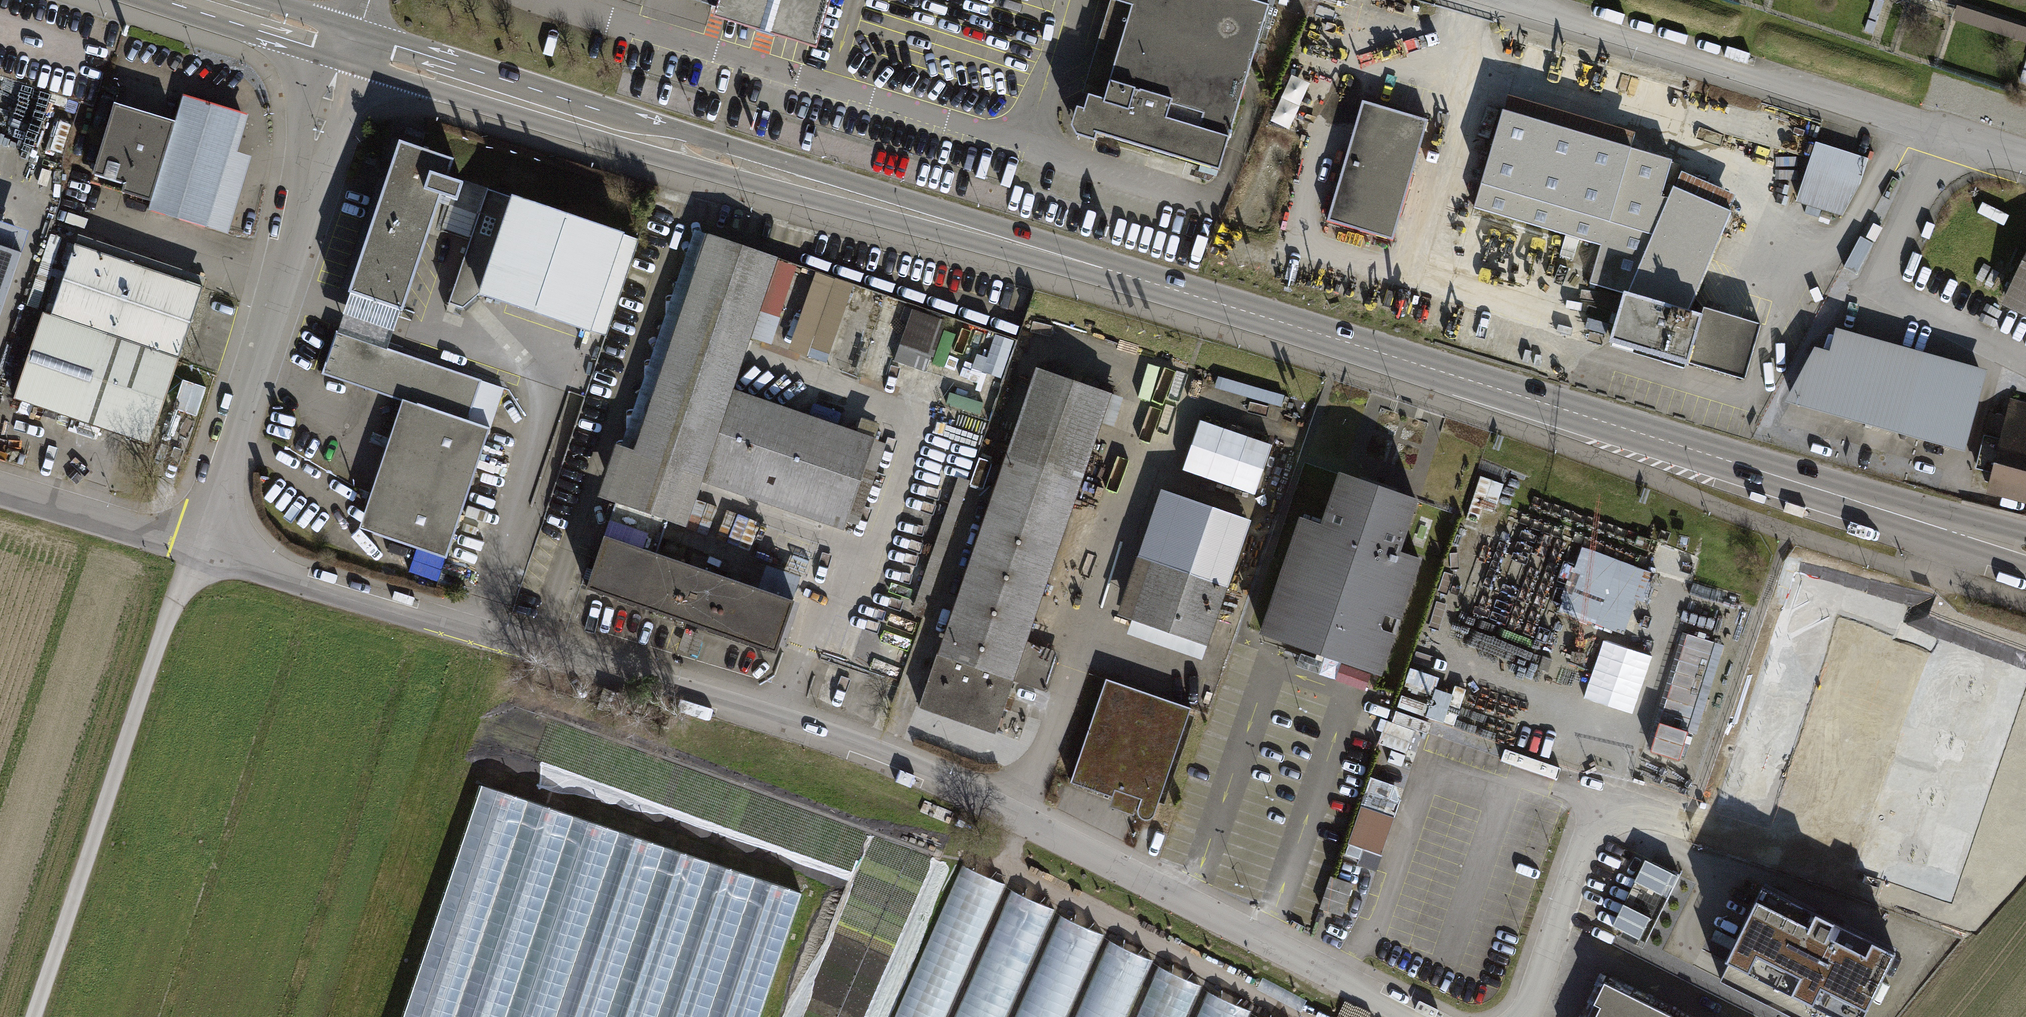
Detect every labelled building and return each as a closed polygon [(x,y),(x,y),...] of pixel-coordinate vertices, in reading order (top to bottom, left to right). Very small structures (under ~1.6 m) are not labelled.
[(816,62),(835,0),(724,0),(715,31),(816,62)] [(1274,0),(1098,0),(1097,3),(1114,7),(1076,135),(1079,145),(1096,150),(1099,142),(1222,178),(1274,0)] [(1508,99),(1474,214),(1603,252),(1591,292),(1629,303),(1615,353),(1690,375),(1692,368),(1745,384),(1761,330),(1708,314),(1705,322),(1693,318),(1742,203),(1683,177),(1685,171),(1634,156),(1639,138),(1508,99)] [(92,191),(231,233),(252,166),(236,162),(249,121),(184,101),(175,132),(115,113),(92,191)] [(1420,119),(1356,101),(1323,218),(1387,236),(1420,119)] [(338,336),(392,354),(444,201),(459,206),(464,190),(449,185),(455,167),(422,156),(427,141),(408,134),(338,336)] [(1796,205),(1847,220),(1874,165),(1818,147),(1796,205)] [(480,305),(606,347),(639,247),(489,197),(449,315),(464,320),(480,305)] [(27,238),(0,230),(0,318),(27,238)] [(668,530),(687,537),(704,489),(844,537),(847,528),(859,532),(887,451),(875,447),(881,431),(861,425),(857,436),(736,394),(762,317),(781,324),(796,282),(814,289),(818,278),(699,237),(622,458),(616,456),(599,506),(615,512),(668,530)] [(95,434),(151,453),(182,363),(190,366),(213,299),(202,296),(205,286),(79,243),(22,409),(71,426),(68,436),(91,444),(95,434)] [(2025,318),(2025,266),(2006,308),(2025,318)] [(855,291),(818,278),(814,289),(791,356),(828,368),(855,291)] [(945,328),(913,317),(901,352),(933,363),(945,328)] [(1789,410),(1967,460),(1991,376),(1840,334),(1833,358),(1818,353),(1789,410)] [(324,380),(403,407),(468,429),(483,385),(392,354),(338,336),(324,380)] [(923,719),(996,743),(1028,645),(1110,397),(1037,373),(923,719)] [(1219,382),(1216,392),(1284,411),(1287,401),(1219,382)] [(2025,508),(2025,406),(2015,403),(2010,422),(1992,418),(1976,476),(1994,481),(1989,498),(2025,508)] [(362,527),(448,557),(489,436),(468,429),(403,407),(362,527)] [(1202,422),(1183,476),(1258,501),(1276,447),(1202,422)] [(1301,516),(1262,634),(1383,674),(1422,555),(1403,549),(1419,501),(1338,474),(1322,523),(1301,516)] [(927,620),(972,486),(959,482),(914,616),(927,620)] [(1130,637),(1205,663),(1253,526),(1164,495),(1122,617),(1136,622),(1130,637)] [(585,597),(777,663),(804,586),(767,573),(759,596),(658,561),(668,530),(615,512),(585,597)] [(1573,551),(1551,613),(1627,640),(1650,579),(1573,551)] [(1690,642),(1654,760),(1680,768),(1716,650),(1690,642)] [(1440,690),(1410,680),(1400,710),(1430,719),(1440,690)] [(1194,713),(1109,685),(1074,790),(1115,804),(1111,815),(1138,824),(1140,819),(1141,828),(1150,831),(1157,825),(1194,713)] [(1434,731),(1397,717),(1393,728),(1430,741),(1434,731)] [(1407,795),(1374,783),(1346,859),(1379,871),(1407,795)] [(403,1016),(755,1016),(793,877),(466,788),(403,1016)] [(1684,882),(1649,865),(1613,935),(1642,949),(1670,895),(1676,898),(1684,882)] [(968,874),(900,1016),(1269,1016),(968,874)] [(1354,890),(1333,883),(1322,914),(1343,921),(1354,890)] [(1760,888),(1714,978),(1790,1016),(1861,1016),(1892,956),(1760,888)] [(1607,985),(1597,1005),(1603,1008),(1599,1016),(1673,1016),(1607,985)]
